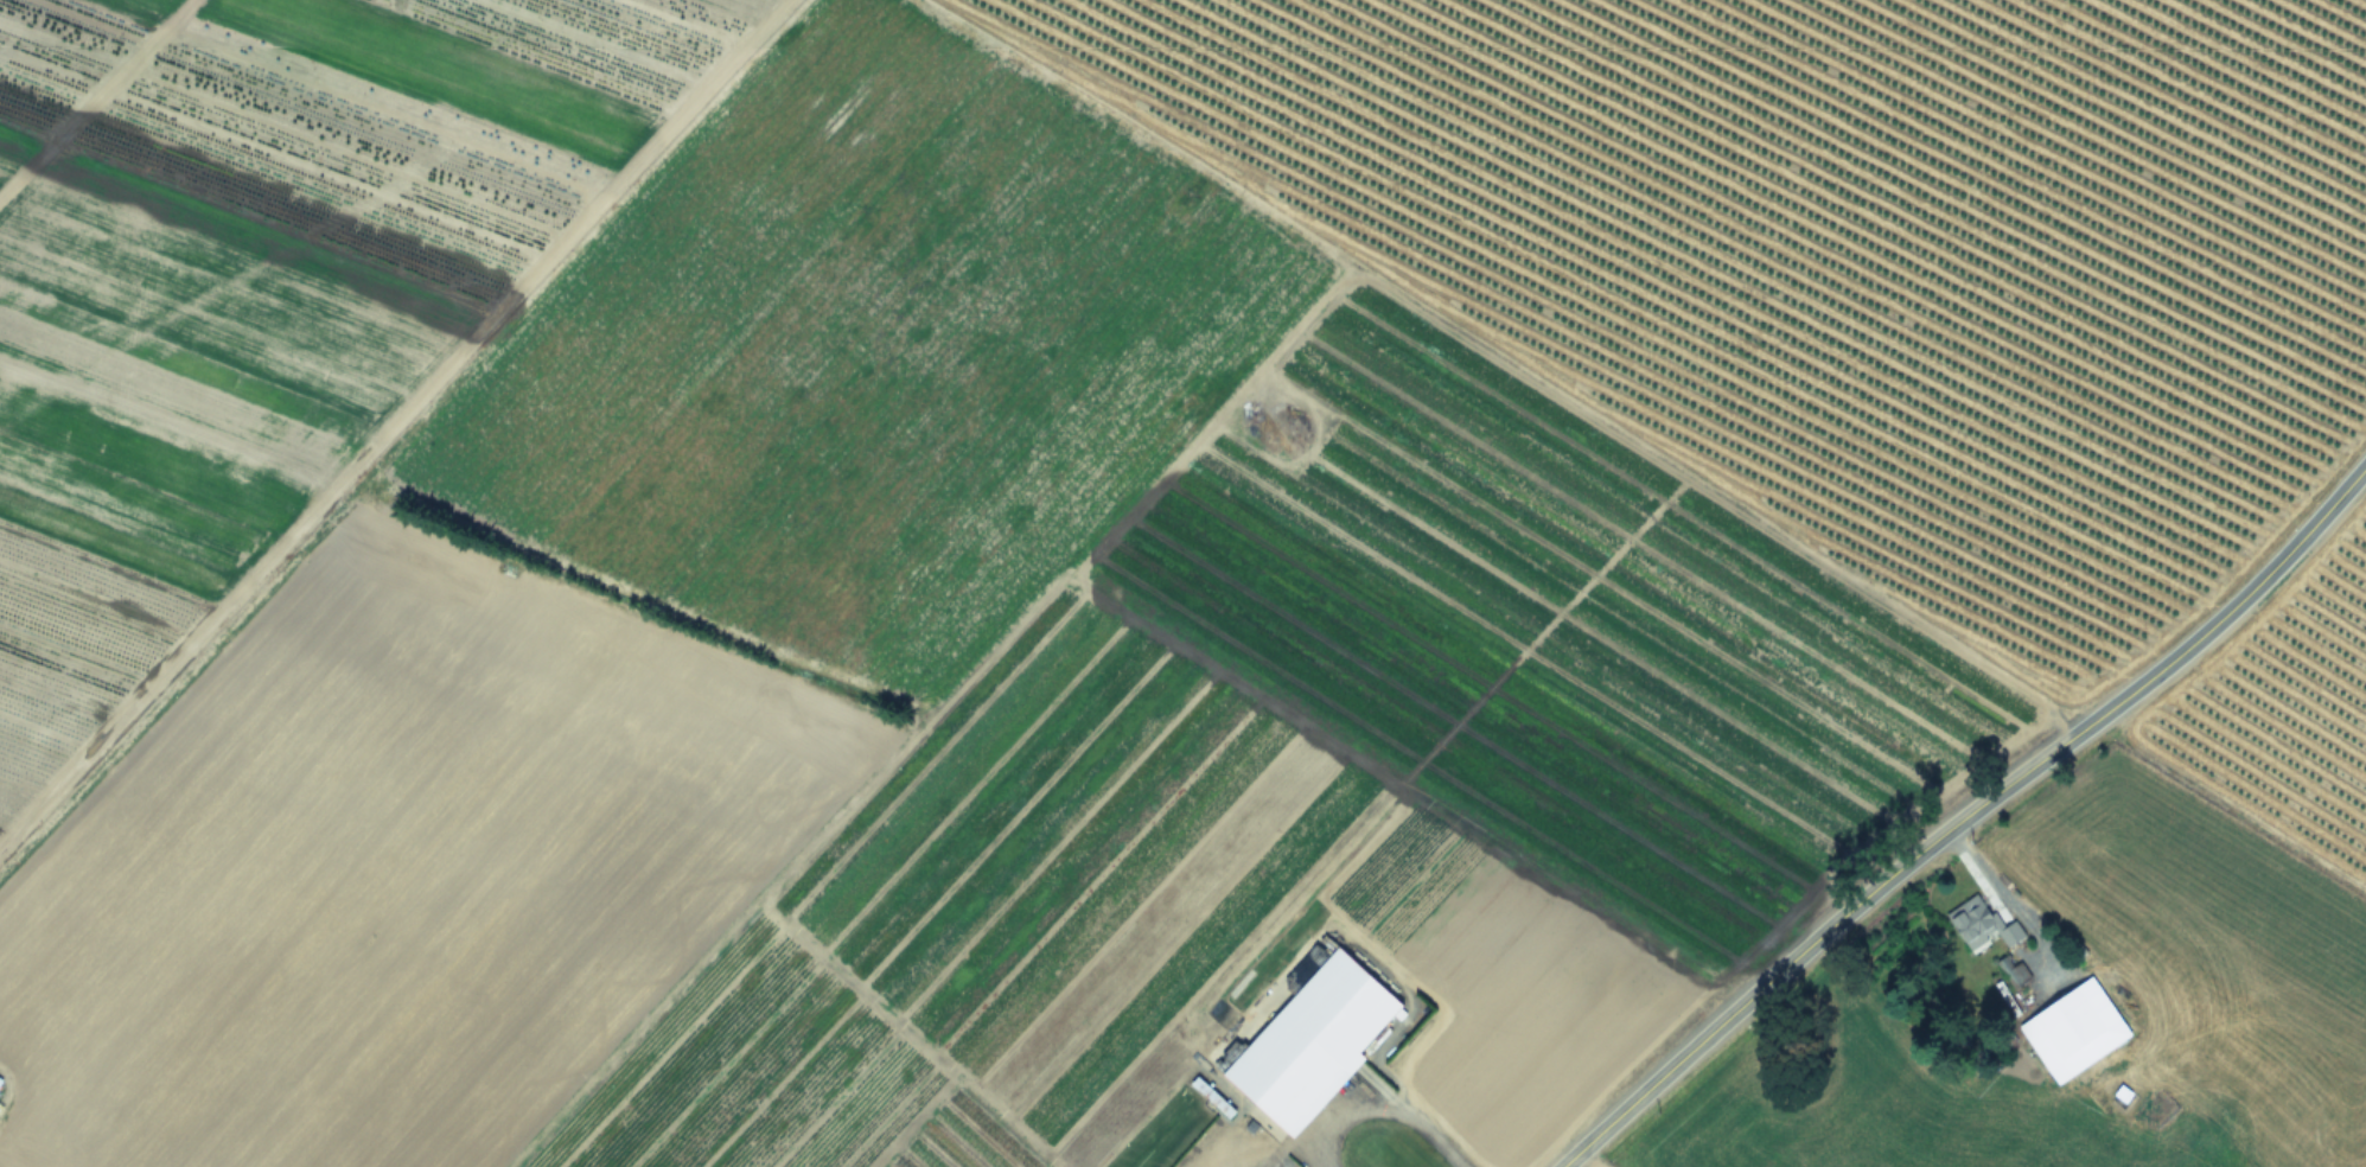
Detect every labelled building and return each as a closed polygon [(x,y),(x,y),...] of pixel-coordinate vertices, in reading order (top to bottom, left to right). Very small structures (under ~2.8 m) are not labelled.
[(2005,929),(1976,894),(1946,919),(1973,949),(1994,931),(2010,951),(2026,938),(2013,923),(2005,929)] [(1226,1077),(1299,1140),(1369,1059),(1364,1056),(1407,1006),(1340,948),(1226,1077)] [(2134,1039),(2097,980),(2021,1027),(2058,1086),(2134,1039)]
